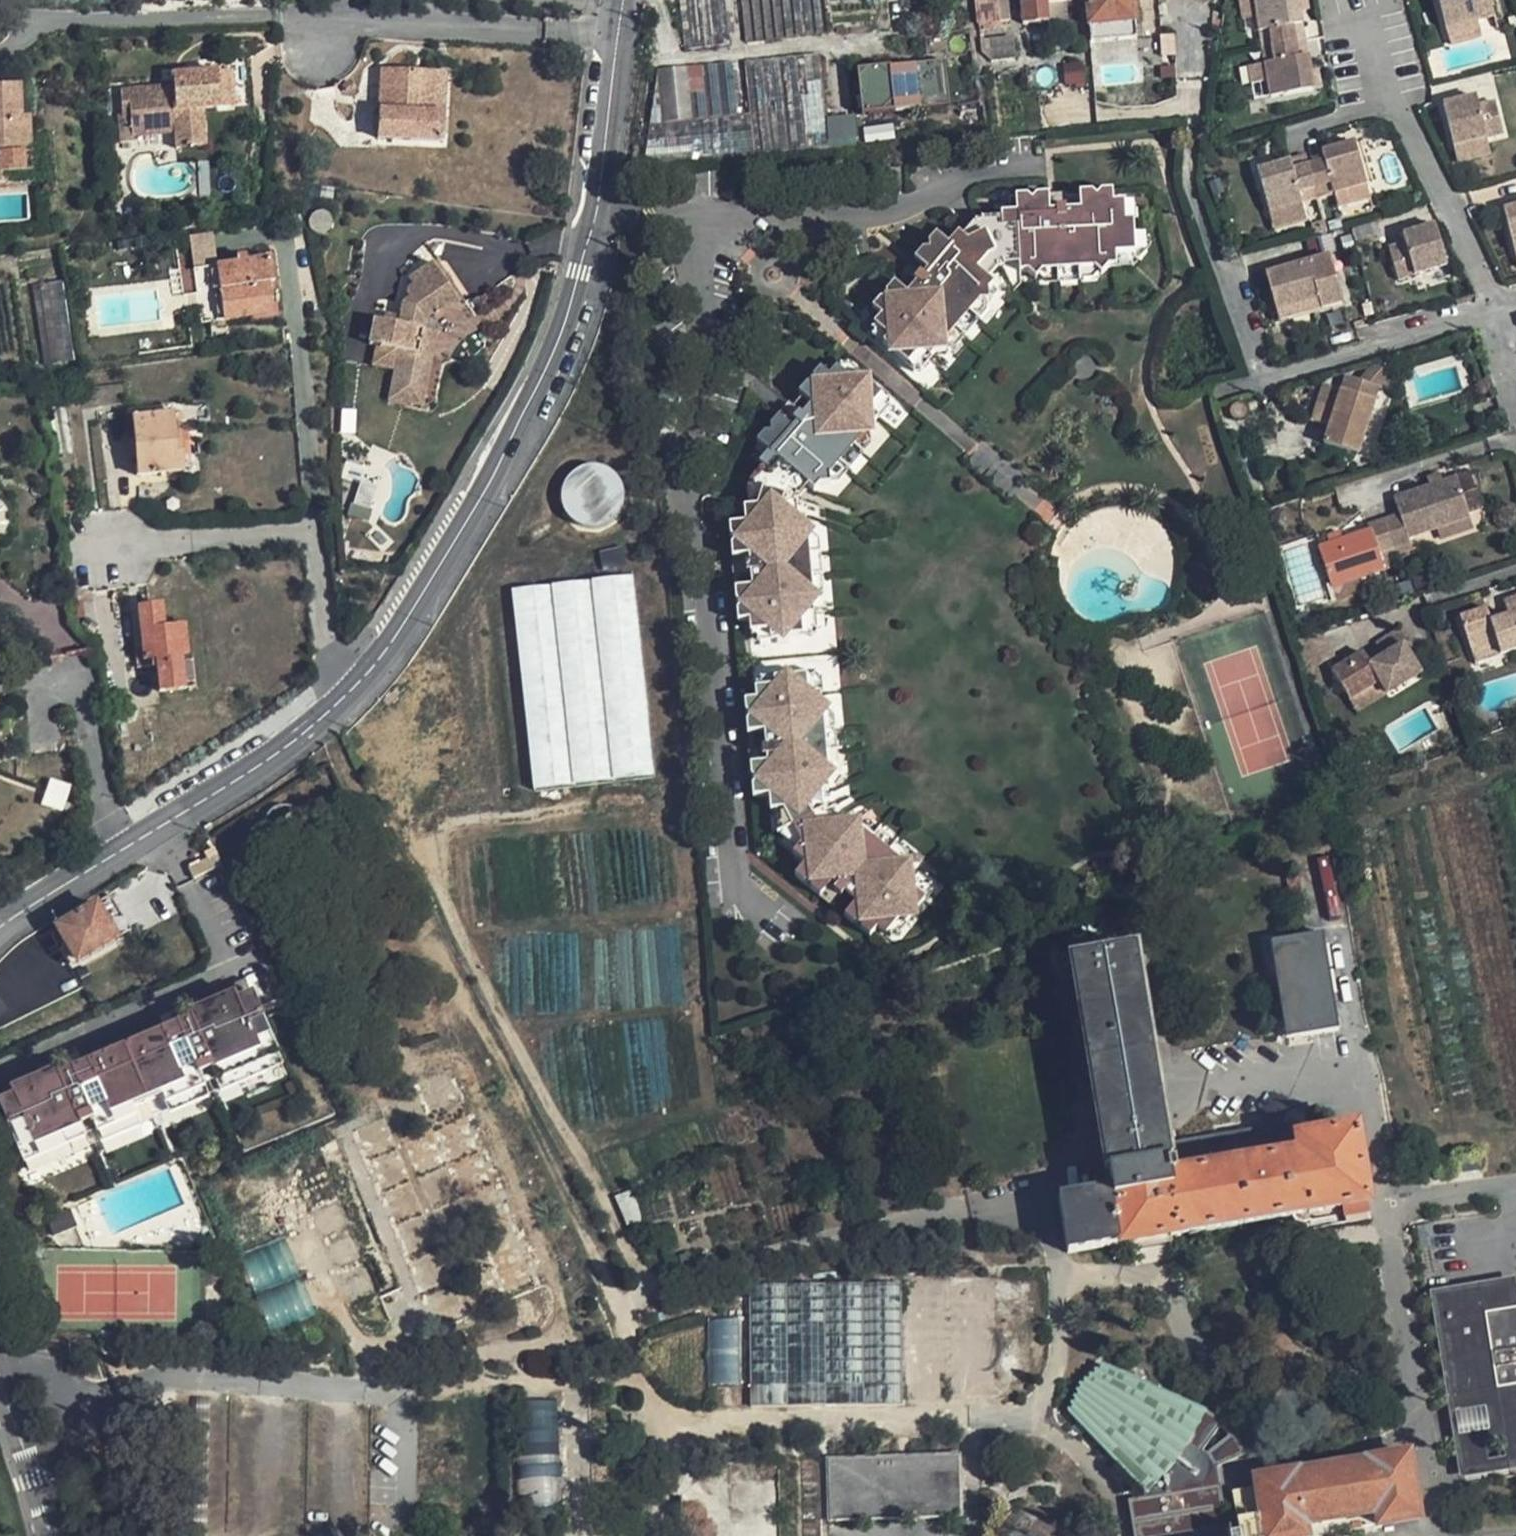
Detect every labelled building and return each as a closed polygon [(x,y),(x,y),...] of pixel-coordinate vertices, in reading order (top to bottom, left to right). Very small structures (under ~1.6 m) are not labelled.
[(682,43),(728,39),(724,0),(679,0),(682,43)] [(746,37),(828,29),(825,0),(742,0),(746,37)] [(1066,3),(1065,0),(1021,0),(1022,8),(1050,5),(1066,3)] [(1091,26),(1138,22),(1136,0),(1088,0),(1091,26)] [(1262,33),(1255,0),(1245,0),(1243,0),(1249,35),(1262,33)] [(1275,47),(1300,42),(1309,40),(1304,12),(1302,0),(1255,0),(1262,33),(1272,31),(1275,47)] [(1304,12),(1312,10),(1310,0),(1302,0),(1304,12)] [(1496,21),(1491,0),(1439,0),(1447,33),(1482,24),(1496,21)] [(982,24),(1004,22),(1002,2),(979,4),(982,24)] [(1050,5),(1022,8),(1025,25),(1053,22),(1050,5)] [(1482,24),(1447,33),(1451,48),(1485,40),(1482,24)] [(1014,36),(992,38),(994,59),(1016,57),(1014,36)] [(911,64),(908,38),(896,39),(899,66),(911,64)] [(1303,57),(1312,55),(1309,40),(1300,42),(1303,57)] [(1275,47),(1265,49),(1268,62),(1275,99),(1318,90),(1315,69),(1312,55),(1303,57),(1300,42),(1275,47)] [(655,122),(650,165),(759,156),(868,148),(857,50),(750,60),(755,111),(742,112),(737,60),(706,63),(707,78),(694,79),(692,65),(662,67),(667,120),(655,122)] [(1275,99),(1268,62),(1253,66),(1260,101),(1275,99)] [(707,78),(706,63),(692,65),(694,79),(707,78)] [(1325,89),(1321,68),(1315,69),(1318,90),(1325,89)] [(380,70),(379,105),(377,139),(440,143),(442,111),(430,111),(432,73),(380,70)] [(215,72),(217,108),(232,107),(230,71),(215,72)] [(171,86),(121,90),(122,114),(120,114),(121,142),(133,141),(133,135),(174,132),(175,148),(204,146),(201,109),(217,108),(215,72),(183,74),(184,86),(171,86)] [(442,111),(444,74),(432,73),(430,111),(442,111)] [(170,75),(171,86),(184,86),(183,74),(170,75)] [(0,86),(0,172),(28,172),(27,138),(27,118),(19,118),(18,86),(0,86)] [(1447,106),(1457,148),(1505,136),(1498,104),(1480,108),(1478,98),(1447,106)] [(1317,189),(1319,198),(1337,193),(1369,184),(1359,145),(1325,154),(1328,163),(1311,167),(1317,189)] [(1300,193),(1317,189),(1311,167),(1309,158),(1293,162),(1260,171),(1270,211),(1302,203),(1300,193)] [(1369,184),(1337,193),(1340,205),(1372,197),(1369,184)] [(1127,222),(1126,203),(1117,203),(1116,191),(1105,191),(1101,196),(1096,192),(1081,193),(1081,199),(1067,200),(1068,204),(1053,205),(1052,194),(1041,195),(1036,200),(1031,196),(1010,198),(1011,205),(1003,206),(1004,217),(1004,227),(988,235),(972,243),(964,236),(960,233),(949,244),(939,235),(932,244),(932,250),(925,250),(918,260),(921,264),(912,276),(918,281),(908,292),(897,283),(889,292),(889,298),(884,298),(876,308),(885,316),(878,324),(891,336),(886,341),(912,364),(925,350),(934,357),(939,351),(947,351),(947,347),(947,342),(980,303),(986,303),(992,302),(991,292),(996,285),(991,280),(980,270),(990,257),(998,254),(1020,252),(1021,265),(1021,272),(1029,272),(1038,280),(1040,278),(1045,271),(1095,268),(1101,273),(1102,275),(1108,268),(1119,267),(1118,255),(1137,253),(1137,244),(1135,222),(1127,222)] [(1127,222),(1135,222),(1134,202),(1126,203),(1127,222)] [(1302,203),(1270,211),(1274,227),(1306,220),(1302,203)] [(1515,248),(1515,213),(1507,216),(1515,248)] [(980,220),(988,235),(1004,227),(1004,217),(980,220)] [(980,220),(964,236),(972,243),(988,235),(980,220)] [(1393,253),(1402,284),(1450,269),(1437,228),(1405,238),(1407,247),(1393,253)] [(212,229),(188,235),(194,263),(218,257),(212,229)] [(1118,255),(1119,267),(1137,266),(1153,249),(1153,243),(1137,244),(1137,253),(1118,255)] [(1003,266),(1021,265),(1020,252),(998,254),(1003,266)] [(991,280),(1003,266),(998,254),(990,257),(980,270),(991,280)] [(271,257),(198,267),(206,321),(272,312),(268,283),(274,282),(271,257)] [(1340,305),(1327,259),(1301,265),(1277,272),(1265,275),(1278,322),(1340,305)] [(433,322),(458,306),(433,267),(408,282),(411,288),(407,291),(409,294),(403,298),(397,328),(373,324),(369,349),(375,350),(372,369),(393,373),(389,395),(414,399),(421,357),(416,357),(420,333),(422,322),(430,317),(433,322)] [(1045,271),(1040,278),(1045,283),(1096,279),(1101,273),(1095,268),(1045,271)] [(60,281),(30,285),(42,364),(72,360),(60,281)] [(987,310),(986,303),(980,303),(947,342),(947,347),(956,347),(987,310)] [(891,336),(878,324),(873,330),(886,341),(891,336)] [(438,337),(420,333),(416,357),(421,357),(414,399),(389,395),(387,403),(424,411),(438,337)] [(921,372),(934,357),(925,350),(912,364),(921,372)] [(862,372),(847,359),(841,366),(856,378),(862,372)] [(1382,359),(1363,382),(1382,388),(1396,370),(1382,359)] [(872,410),(886,393),(862,372),(856,378),(841,366),(833,374),(823,366),(816,375),(817,382),(810,383),(803,391),(816,401),(806,413),(801,409),(790,420),(782,414),(774,423),(776,430),(768,432),(762,439),(772,448),(762,460),(768,466),(774,471),(767,490),(762,504),(752,505),(746,506),(748,520),(733,522),(734,532),(740,538),(734,544),(736,555),(744,554),(746,568),(754,568),(755,582),(738,585),(740,596),(746,602),(741,608),(742,617),(752,616),(753,628),(770,627),(770,635),(807,631),(805,613),(817,611),(816,604),(823,596),(820,594),(815,591),(809,540),(814,535),(817,531),(808,524),(807,514),(806,514),(794,516),(792,494),(796,483),(800,475),(811,484),(817,489),(821,484),(833,483),(832,475),(865,436),(873,435),(876,435),(875,424),(881,417),(872,410)] [(1326,386),(1313,424),(1331,429),(1326,446),(1358,457),(1382,388),(1363,382),(1348,377),(1343,392),(1326,386)] [(895,401),(886,393),(872,410),(881,417),(895,401)] [(140,476),(185,471),(182,442),(179,414),(134,419),(140,476)] [(874,442),(873,435),(865,436),(832,475),(833,483),(841,481),(874,442)] [(188,441),(182,442),(185,471),(192,471),(188,441)] [(626,481),(579,462),(560,510),(607,528),(626,481)] [(752,487),(752,505),(762,504),(767,490),(774,471),(768,466),(752,487)] [(803,496),(811,484),(800,475),(796,483),(792,494),(794,516),(806,514),(803,496)] [(1439,475),(1428,479),(1430,487),(1441,483),(1439,475)] [(1437,531),(1468,520),(1456,479),(1441,483),(1430,487),(1394,498),(1400,514),(1385,520),(1369,524),(1370,529),(1342,539),(1330,542),(1320,546),(1333,587),(1359,579),(1384,571),(1379,555),(1394,550),(1409,545),(1407,540),(1437,531)] [(352,497),(353,517),(368,517),(368,496),(352,497)] [(1471,530),(1468,520),(1437,531),(1440,540),(1471,530)] [(1340,531),(1327,535),(1330,542),(1342,539),(1340,531)] [(819,539),(814,535),(809,540),(815,591),(820,594),(824,589),(819,539)] [(634,573),(511,585),(531,788),(654,776),(634,573)] [(1337,601),(1364,593),(1359,579),(1333,587),(1337,601)] [(1470,652),(1496,643),(1499,651),(1515,646),(1515,610),(1511,595),(1501,598),(1504,608),(1506,614),(1488,619),(1486,614),(1485,608),(1459,616),(1470,652)] [(163,604),(139,607),(145,646),(136,647),(139,667),(159,665),(162,691),(185,687),(181,660),(188,660),(183,627),(167,628),(163,604)] [(1504,608),(1486,614),(1488,619),(1506,614),(1504,608)] [(807,631),(818,630),(817,611),(805,613),(807,631)] [(754,637),(770,635),(770,627),(753,628),(754,637)] [(1332,670),(1349,698),(1380,679),(1387,692),(1421,673),(1411,656),(1403,642),(1406,640),(1399,627),(1382,636),(1375,641),(1379,647),(1383,654),(1369,662),(1365,655),(1363,652),(1332,670)] [(1418,652),(1410,638),(1406,640),(1403,642),(1411,656),(1418,652)] [(1470,652),(1472,660),(1499,651),(1496,643),(1470,652)] [(1379,647),(1365,655),(1369,662),(1383,654),(1379,647)] [(188,660),(181,660),(185,687),(193,686),(188,660)] [(823,669),(811,670),(813,690),(825,689),(823,669)] [(825,689),(813,690),(811,670),(775,673),(775,681),(758,683),(759,693),(746,695),(748,708),(753,712),(749,718),(751,729),(767,726),(769,742),(760,743),(762,759),(752,760),(754,772),(760,777),(754,783),(756,793),(771,792),(773,807),(777,806),(783,805),(792,822),(802,838),(798,844),(794,849),(805,858),(795,871),(805,879),(813,878),(814,886),(822,892),(828,884),(841,894),(845,890),(856,898),(845,912),(853,918),(861,918),(861,924),(870,931),(878,923),(888,930),(900,915),(907,919),(926,896),(911,884),(919,874),(913,869),(911,858),(909,858),(902,859),(862,826),(862,821),(862,816),(838,819),(830,829),(818,819),(814,813),(812,806),(810,790),(823,789),(831,788),(830,780),(838,771),(836,768),(831,764),(826,715),(829,710),(832,706),(826,701),(825,689)] [(775,681),(775,673),(757,674),(758,683),(775,681)] [(1349,698),(1356,710),(1387,692),(1380,679),(1349,698)] [(834,714),(829,710),(826,715),(831,764),(836,768),(840,764),(834,714)] [(825,808),(823,789),(810,790),(812,806),(814,813),(818,819),(830,829),(838,819),(825,808)] [(780,829),(798,844),(802,838),(792,822),(783,805),(777,806),(780,829)] [(870,821),(862,821),(862,826),(902,859),(909,858),(908,851),(870,821)] [(204,858),(209,868),(221,863),(216,852),(204,858)] [(204,858),(188,865),(193,876),(209,868),(204,858)] [(911,884),(926,896),(934,886),(919,874),(911,884)] [(71,960),(111,939),(127,931),(110,899),(94,908),(55,928),(71,960)] [(900,915),(888,930),(894,935),(907,919),(900,915)] [(1271,942),(1286,1039),(1339,1030),(1323,934),(1271,942)] [(1146,951),(1079,965),(1111,1170),(1115,1170),(1118,1191),(1068,1200),(1075,1252),(1126,1245),(1186,1236),(1186,1233),(1314,1213),(1315,1216),(1374,1205),(1362,1131),(1302,1141),(1299,1126),(1179,1146),(1146,951)] [(243,979),(197,999),(203,1014),(208,1026),(170,1042),(165,1030),(159,1015),(79,1049),(85,1064),(90,1075),(51,1092),(46,1081),(40,1065),(0,1082),(0,1105),(23,1160),(67,1141),(72,1151),(100,1138),(93,1124),(91,1118),(101,1114),(103,1120),(108,1130),(124,1123),(121,1117),(142,1107),(138,1097),(152,1091),(150,1084),(164,1078),(167,1084),(172,1097),(193,1087),(196,1095),(212,1088),(207,1076),(204,1070),(214,1066),(216,1072),(222,1084),(238,1078),(235,1070),(263,1058),(255,1039),(268,1033),(243,979)] [(208,1026),(203,1014),(165,1030),(170,1042),(208,1026)] [(235,1070),(238,1078),(279,1060),(268,1033),(255,1039),(263,1058),(235,1070)] [(90,1075),(85,1064),(46,1081),(51,1092),(90,1075)] [(207,1076),(216,1072),(214,1066),(204,1070),(207,1076)] [(152,1091),(167,1084),(164,1078),(150,1084),(152,1091)] [(193,1087),(172,1097),(175,1104),(196,1095),(193,1087)] [(121,1117),(124,1123),(145,1114),(142,1107),(121,1117)] [(93,1124),(103,1120),(101,1114),(91,1118),(93,1124)] [(67,1141),(23,1160),(28,1170),(72,1151),(67,1141)] [(1455,1178),(1453,1166),(1435,1169),(1436,1181),(1455,1178)] [(616,1194),(625,1224),(641,1220),(633,1189),(616,1194)] [(70,1207),(47,1216),(54,1233),(77,1224),(70,1207)] [(751,1406),(906,1402),(903,1279),(748,1283),(751,1406)] [(1483,1315),(1514,1311),(1509,1286),(1480,1291),(1483,1315)] [(1514,1311),(1483,1315),(1480,1291),(1441,1297),(1465,1443),(1509,1436),(1513,1464),(1515,1463),(1515,1311),(1514,1311)] [(739,1318),(706,1319),(709,1385),(741,1384),(739,1318)] [(1217,1469),(1249,1455),(1237,1433),(1227,1421),(1211,1412),(1115,1369),(1087,1381),(1082,1412),(1147,1491),(1148,1500),(1136,1501),(1143,1535),(1229,1535),(1217,1469)] [(562,1508),(556,1398),(508,1400),(514,1511),(562,1508)] [(1509,1436),(1465,1443),(1469,1470),(1513,1464),(1509,1436)] [(1304,1525),(1378,1512),(1380,1524),(1422,1517),(1411,1453),(1369,1459),(1369,1462),(1296,1474),(1296,1472),(1259,1478),(1268,1535),(1305,1535),(1304,1525)] [(966,1516),(963,1455),(834,1459),(834,1520),(966,1516)] [(1240,1526),(1228,1529),(1230,1535),(1243,1535),(1240,1526)]
